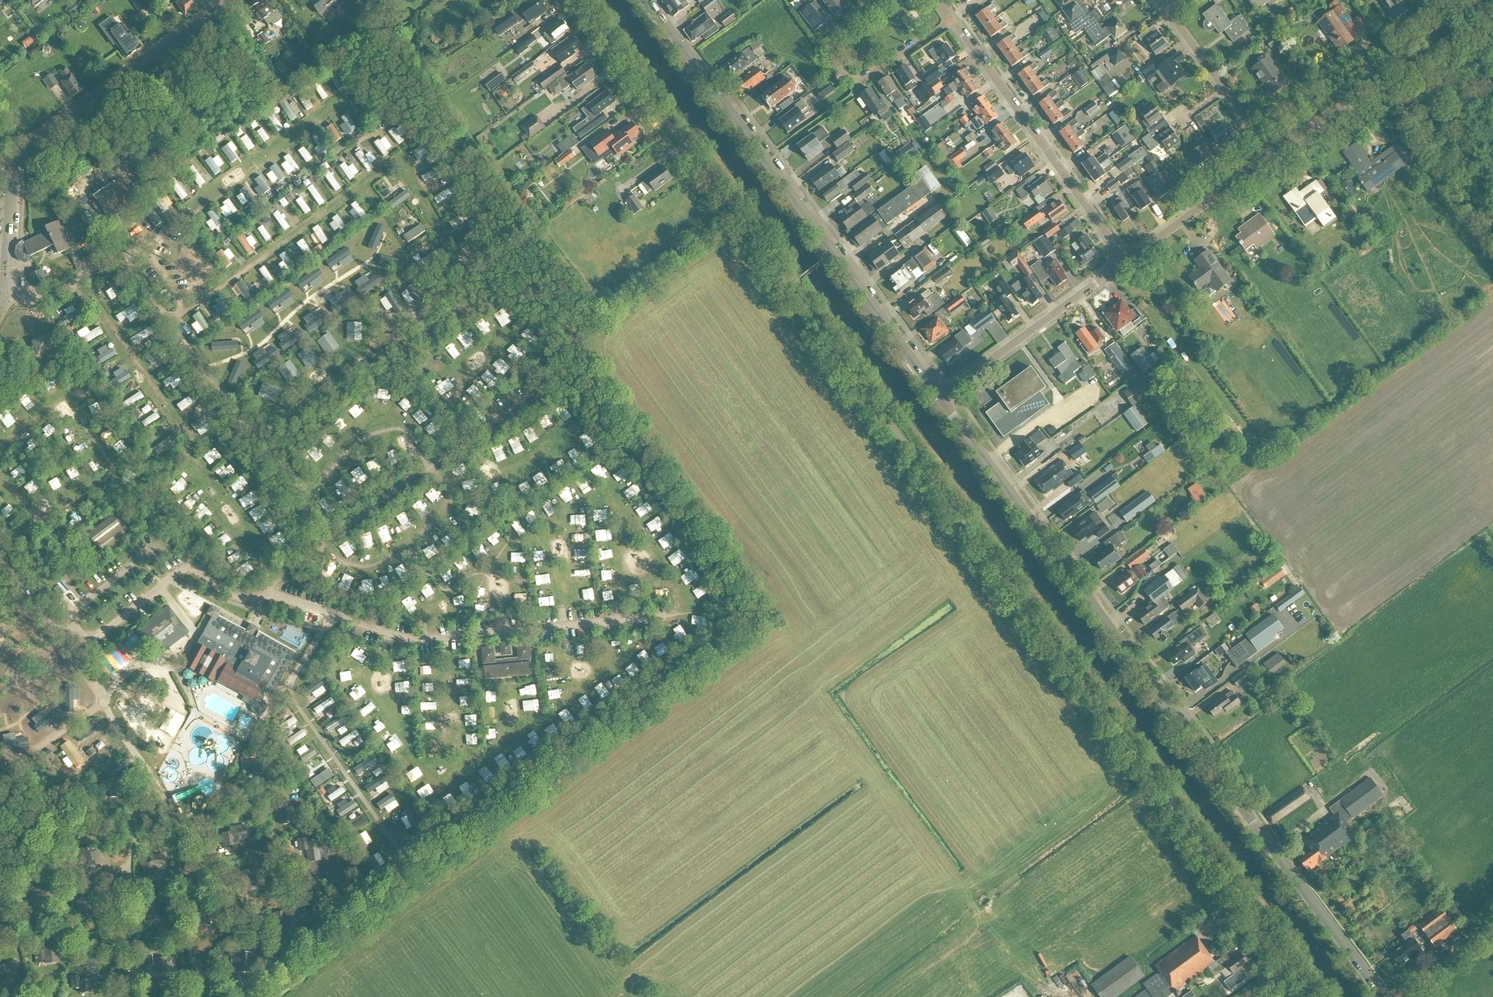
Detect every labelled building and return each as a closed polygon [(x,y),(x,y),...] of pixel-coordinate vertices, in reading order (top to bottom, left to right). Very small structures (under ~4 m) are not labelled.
[(146,7),(141,0),(139,0),(133,4),(139,12),(146,7)] [(185,16),(197,7),(193,0),(174,0),(185,16)] [(251,9),(260,22),(263,20),(268,26),(271,24),(272,26),(282,19),(276,11),(273,12),(265,0),(258,5),(255,5),(252,7),(251,9)] [(309,0),(319,14),(338,0),(309,0)] [(348,14),(355,9),(348,0),(338,0),(348,14)] [(540,1),(541,0),(530,0),(526,3),(527,4),(520,9),(519,8),(511,13),(510,12),(491,25),(499,35),(519,20),(520,22),(526,18),(529,23),(535,19),(536,21),(541,17),(540,16),(547,11),(540,1)] [(684,9),(689,6),(685,0),(668,0),(664,3),(674,17),(684,9)] [(719,30),(708,14),(719,6),(715,0),(708,0),(701,6),(707,13),(693,23),(694,24),(684,31),(693,43),(702,36),(706,40),(719,30)] [(842,14),(844,13),(844,11),(844,9),(845,8),(839,0),(827,0),(824,2),(835,16),(836,15),(838,15),(840,15),(842,14)] [(1062,11),(1069,6),(1068,6),(1074,1),(1073,0),(1054,0),(1062,11)] [(1256,12),(1268,3),(1271,7),(1280,0),(1248,0),(1256,12)] [(1410,8),(1405,0),(1379,0),(1393,20),(1410,8)] [(1087,34),(1099,25),(1090,13),(1085,17),(1074,1),(1068,6),(1069,6),(1062,11),(1071,23),(1068,25),(1075,35),(1084,29),(1087,34)] [(815,32),(825,24),(819,16),(823,12),(815,2),(801,13),(815,32)] [(1324,18),(1318,22),(1319,22),(1323,28),(1327,26),(1334,36),(1330,38),(1339,51),(1340,51),(1362,35),(1360,33),(1368,27),(1360,16),(1352,22),(1350,19),(1351,18),(1347,11),(1345,12),(1341,6),(1339,7),(1336,2),(1331,5),(1331,6),(1334,10),(1332,12),(1330,14),(1328,12),(1322,16),(1324,18)] [(984,27),(995,19),(990,13),(996,9),(993,5),(987,9),(976,17),(984,27)] [(1230,23),(1216,5),(1203,15),(1207,20),(1205,21),(1205,22),(1204,23),(1204,25),(1204,27),(1205,29),(1207,30),(1208,31),(1210,31),(1212,31),(1214,30),(1215,29),(1219,34),(1224,31),(1233,43),(1248,32),(1251,29),(1241,16),(1238,18),(1237,18),(1230,23)] [(1292,9),(1287,13),(1291,18),(1296,14),(1292,9)] [(725,28),(737,19),(732,11),(720,20),(725,28)] [(1044,22),(1048,19),(1043,12),(1039,15),(1044,22)] [(995,19),(984,27),(991,38),(1002,30),(1008,26),(1005,22),(999,26),(995,19)] [(1099,25),(1087,34),(1096,46),(1111,35),(1115,40),(1127,31),(1118,19),(1103,30),(1099,25)] [(556,40),(569,31),(562,20),(549,30),(544,33),(548,38),(552,35),(556,40)] [(85,28),(84,24),(80,23),(77,25),(78,30),(82,31),(85,28)] [(128,33),(121,23),(118,25),(116,24),(103,33),(113,47),(116,45),(126,58),(141,47),(130,32),(128,33)] [(1041,30),(1050,44),(1060,37),(1052,24),(1041,30)] [(1167,47),(1157,33),(1158,31),(1154,26),(1138,37),(1146,49),(1149,46),(1156,56),(1167,47)] [(372,41),(380,35),(377,30),(369,36),(372,41)] [(264,47),(270,42),(263,32),(257,37),(264,47)] [(1005,57),(1016,49),(1011,42),(1017,38),(1014,34),(1008,38),(997,46),(1005,57)] [(29,46),(37,40),(33,35),(25,41),(29,46)] [(1271,48),(1281,42),(1277,35),(1266,42),(1271,48)] [(520,56),(529,49),(528,48),(537,41),(534,36),(515,49),(520,56)] [(573,41),(571,38),(553,50),(558,57),(557,58),(562,65),(576,54),(574,51),(580,47),(575,39),(573,41)] [(752,51),(763,44),(759,39),(749,45),(752,51)] [(937,67),(922,77),(928,85),(943,75),(941,72),(943,70),(944,71),(953,65),(950,61),(955,57),(946,44),(941,49),(938,45),(929,51),(930,52),(929,53),(936,62),(937,61),(941,67),(938,69),(937,67)] [(758,60),(749,48),(741,53),(721,68),(729,78),(745,66),(747,68),(758,60)] [(1048,48),(1042,53),(1038,56),(1042,61),(1052,54),(1048,48)] [(1016,49),(1005,57),(1012,67),(1023,59),(1029,55),(1026,51),(1020,55),(1016,49)] [(1116,66),(1124,60),(1118,51),(1109,57),(1116,66)] [(1160,67),(1155,59),(1140,70),(1148,82),(1155,77),(1154,76),(1157,74),(1164,84),(1167,81),(1171,87),(1186,76),(1178,64),(1185,59),(1180,52),(1160,67)] [(1272,94),(1287,83),(1269,58),(1253,70),(1264,85),(1265,84),(1272,94)] [(342,61),(337,64),(340,69),(345,66),(342,61)] [(527,75),(536,68),(533,64),(512,79),(517,85),(528,77),(527,75)] [(1026,86),(1037,78),(1032,72),(1038,68),(1035,64),(1029,68),(1029,67),(1018,75),(1026,86)] [(573,85),(577,90),(597,77),(588,65),(569,78),(566,74),(548,87),(555,97),(573,85)] [(919,85),(915,80),(906,65),(897,71),(906,86),(907,85),(911,90),(919,85)] [(566,73),(561,66),(538,82),(544,89),(566,73)] [(72,97),(82,90),(65,67),(59,72),(64,79),(60,82),(72,97)] [(746,79),(737,85),(742,93),(751,86),(753,88),(762,81),(765,79),(757,67),(754,70),(744,77),(746,79)] [(1097,82),(1107,75),(1100,67),(1091,73),(1097,82)] [(958,89),(972,80),(964,69),(953,78),(955,81),(948,86),(953,93),(958,89)] [(341,90),(348,85),(339,70),(331,75),(341,90)] [(1089,82),(1081,71),(1073,77),(1081,88),(1089,82)] [(485,84),(488,88),(494,83),(497,87),(507,80),(501,72),(485,84)] [(50,91),(58,85),(51,74),(42,80),(50,91)] [(1104,90),(1113,83),(1107,75),(1097,82),(1104,90)] [(907,105),(897,91),(897,90),(888,77),(878,84),(887,97),(891,94),(896,101),(894,102),(899,110),(907,105)] [(1037,78),(1026,86),(1033,97),(1044,89),(1050,85),(1047,80),(1041,84),(1037,78)] [(771,110),(795,92),(795,91),(796,86),(796,85),(793,81),(792,80),(787,79),(786,80),(762,97),(771,110)] [(938,80),(930,86),(933,91),(935,93),(943,88),(938,80)] [(972,80),(958,89),(963,96),(965,95),(967,98),(979,90),(972,80)] [(820,97),(833,88),(829,82),(816,92),(820,97)] [(1113,83),(1104,90),(1110,99),(1119,92),(1113,83)] [(927,103),(935,97),(927,85),(918,91),(927,103)] [(296,87),(291,91),(295,95),(300,92),(296,87)] [(499,91),(505,99),(512,95),(507,87),(499,91)] [(878,101),(870,89),(861,95),(874,115),(878,113),(880,117),(889,111),(881,99),(878,101)] [(580,139),(607,119),(602,112),(616,102),(608,91),(592,103),(582,110),(588,118),(573,129),(580,139)] [(1056,108),(1055,106),(1050,100),(1057,95),(1055,91),(1047,96),(1049,98),(1039,105),(1046,115),(1056,108)] [(290,92),(285,95),(289,101),(294,97),(290,92)] [(308,95),(302,98),(309,110),(315,107),(308,95)] [(943,109),(954,101),(950,95),(945,100),(946,101),(940,105),(943,109)] [(978,116),(991,106),(984,96),(972,105),(974,108),(973,110),(978,116)] [(801,123),(805,119),(800,113),(807,108),(802,100),(795,106),(796,108),(792,112),(779,122),(788,133),(801,123)] [(780,108),(783,113),(794,104),(791,100),(780,108)] [(1056,108),(1046,115),(1054,125),(1063,118),(1057,110),(1065,105),(1062,101),(1055,106),(1056,108)] [(1100,110),(1094,102),(1084,109),(1090,117),(1100,110)] [(1150,133),(1166,122),(1163,116),(1161,117),(1150,103),(1139,111),(1146,120),(1142,123),(1150,133)] [(991,106),(978,116),(982,123),(984,122),(987,125),(998,117),(991,106)] [(257,120),(263,116),(259,111),(253,114),(257,120)] [(1117,111),(1110,116),(1113,121),(1121,116),(1117,111)] [(281,132),(287,128),(277,112),(271,116),(281,132)] [(352,112),(344,116),(351,132),(359,128),(352,112)] [(1201,128),(1206,124),(1200,116),(1195,120),(1201,128)] [(530,139),(546,128),(538,117),(522,128),(530,139)] [(964,126),(970,122),(965,117),(960,121),(964,126)] [(1076,137),(1075,135),(1071,128),(1078,123),(1075,120),(1068,125),(1069,126),(1060,133),(1067,143),(1076,137)] [(243,121),(238,124),(241,130),(247,126),(243,121)] [(925,132),(932,127),(927,121),(920,126),(925,132)] [(1169,128),(1170,127),(1166,122),(1150,133),(1141,140),(1151,153),(1163,144),(1168,151),(1180,143),(1169,128)] [(335,123),(327,127),(332,138),(341,133),(335,123)] [(630,140),(639,133),(632,123),(612,138),(607,130),(590,143),(591,144),(585,148),(593,160),(612,146),(617,153),(621,153),(633,145),(630,140)] [(997,143),(1010,133),(1003,123),(991,132),(994,135),(992,136),(997,143)] [(1126,146),(1135,139),(1125,125),(1116,132),(1126,146)] [(1208,140),(1220,156),(1231,148),(1228,145),(1234,141),(1223,125),(1211,134),(1213,136),(1208,140)] [(398,126),(391,131),(400,146),(408,141),(398,126)] [(259,131),(266,142),(272,138),(265,127),(259,131)] [(828,135),(823,128),(813,135),(798,146),(808,161),(824,150),(818,143),(828,135)] [(229,130),(224,134),(227,139),(233,135),(229,130)] [(844,130),(830,140),(838,150),(851,140),(844,130)] [(1076,137),(1067,143),(1074,154),(1084,147),(1078,138),(1085,133),(1082,130),(1075,135),(1076,137)] [(314,138),(324,153),(331,148),(320,133),(314,138)] [(1010,133),(997,143),(1002,150),(1003,148),(1006,152),(1018,144),(1010,133)] [(250,150),(257,146),(249,134),(242,138),(250,150)] [(384,156),(391,153),(385,139),(378,142),(384,156)] [(437,139),(415,148),(419,157),(441,149),(437,139)] [(1209,164),(1220,156),(1208,140),(1203,143),(1204,145),(1189,156),(1197,167),(1206,160),(1209,164)] [(236,151),(240,149),(235,141),(223,148),(233,163),(241,158),(236,151)] [(213,142),(208,145),(211,150),(216,147),(213,142)] [(839,163),(855,151),(849,143),(833,155),(839,163)] [(943,143),(936,147),(944,159),(955,151),(952,147),(948,150),(943,143)] [(1406,171),(1416,164),(1401,143),(1371,164),(1356,144),(1344,153),(1362,178),(1360,180),(1368,192),(1384,180),(1385,181),(1388,179),(1387,178),(1402,167),(1406,171)] [(910,144),(896,153),(899,157),(903,164),(917,155),(913,148),(910,144)] [(308,145),(300,149),(307,162),(314,159),(308,145)] [(914,148),(919,156),(923,153),(918,146),(914,148)] [(889,161),(895,157),(890,148),(884,153),(889,161)] [(1109,159),(1089,174),(1095,183),(1106,175),(1109,172),(1115,180),(1123,175),(1122,173),(1147,156),(1141,148),(1128,157),(1129,158),(1115,168),(1112,164),(1109,159)] [(369,171),(376,165),(364,149),(357,154),(369,171)] [(989,149),(983,153),(987,159),(993,155),(989,149)] [(962,150),(947,160),(952,167),(967,157),(962,150)] [(576,157),(571,152),(556,163),(560,169),(576,157)] [(292,153),(285,157),(288,162),(284,164),(290,175),(301,169),(292,153)] [(1017,172),(1021,177),(1034,167),(1025,154),(1011,164),(1006,168),(1011,175),(1017,172)] [(216,159),(214,156),(206,161),(216,174),(228,165),(221,155),(216,159)] [(1089,174),(1109,159),(1105,155),(1096,161),(1093,157),(1082,165),(1089,174)] [(899,159),(892,164),(898,173),(905,168),(899,159)] [(1158,180),(1154,174),(1162,169),(1155,160),(1144,168),(1150,176),(1147,179),(1150,184),(1150,185),(1159,199),(1168,193),(1159,179),(1158,180)] [(918,166),(914,161),(906,166),(909,172),(918,166)] [(274,171),(269,174),(274,183),(280,180),(281,182),(288,178),(279,162),(272,166),(274,171)] [(350,181),(357,177),(348,162),(342,166),(350,181)] [(988,174),(998,167),(994,162),(984,169),(988,174)] [(446,164),(425,175),(429,181),(449,170),(446,164)] [(819,191),(840,176),(831,165),(811,179),(819,191)] [(654,191),(672,179),(663,166),(645,179),(646,180),(641,183),(648,193),(653,189),(654,191)] [(872,217),(850,233),(860,247),(882,231),(881,229),(887,225),(931,193),(931,194),(941,187),(926,166),(913,176),(918,182),(877,212),(880,215),(876,217),(875,215),(872,217)] [(998,167),(988,174),(985,176),(991,185),(1004,176),(998,167)] [(331,169),(325,173),(337,191),(343,188),(331,169)] [(861,177),(856,171),(823,195),(828,202),(829,201),(830,203),(842,195),(840,193),(842,192),(850,185),(855,191),(857,190),(870,180),(871,180),(866,174),(861,177)] [(254,179),(263,195),(273,190),(264,174),(254,179)] [(316,175),(311,179),(314,184),(319,181),(316,175)] [(1038,182),(1034,176),(1025,182),(1025,184),(1016,191),(1022,200),(1032,193),(1035,198),(1040,195),(1044,199),(1053,193),(1043,179),(1038,182)] [(1111,193),(1121,186),(1116,180),(1106,187),(1111,193)] [(1317,183),(1324,192),(1327,189),(1321,180),(1317,183)] [(528,189),(533,185),(530,181),(525,185),(528,189)] [(1188,188),(1183,181),(1176,186),(1182,192),(1188,188)] [(1319,195),(1324,192),(1317,183),(1316,181),(1299,193),(1296,188),(1283,197),(1305,227),(1317,218),(1323,227),(1336,218),(1319,195)] [(1142,210),(1151,204),(1142,191),(1143,188),(1139,182),(1126,190),(1130,196),(1133,197),(1142,210)] [(315,183),(309,187),(321,206),(327,202),(315,183)] [(865,205),(862,200),(874,191),(869,184),(853,197),(856,201),(849,207),(851,209),(839,218),(849,231),(876,211),(869,202),(865,205)] [(109,222),(127,210),(110,185),(92,197),(109,222)] [(239,196),(246,206),(257,199),(248,185),(241,189),(243,193),(239,196)] [(579,185),(578,193),(585,195),(587,186),(579,185)] [(279,186),(274,189),(277,194),(283,191),(279,186)] [(410,187),(390,203),(396,210),(415,194),(410,187)] [(438,197),(442,203),(458,193),(454,187),(438,197)] [(385,190),(381,193),(385,198),(390,195),(385,190)] [(294,192),(282,200),(286,205),(297,198),(294,192)] [(567,208),(585,195),(578,193),(563,204),(567,208)] [(949,201),(954,198),(951,193),(946,197),(949,201)] [(152,194),(147,197),(150,202),(155,199),(152,194)] [(307,215),(314,210),(304,195),(297,200),(307,215)] [(635,215),(644,208),(634,195),(626,201),(635,215)] [(263,197),(258,201),(262,205),(266,202),(263,197)] [(1123,203),(1120,197),(1115,200),(1118,206),(1114,209),(1123,222),(1132,216),(1124,203),(1123,203)] [(225,202),(227,206),(223,208),(227,217),(239,211),(232,198),(225,202)] [(365,219),(371,214),(358,200),(352,206),(365,219)] [(926,233),(944,219),(952,213),(943,201),(895,236),(895,237),(889,242),(868,257),(879,271),(900,256),(895,250),(902,245),(904,249),(926,233)] [(1066,212),(1059,201),(1052,207),(1051,205),(1049,206),(1046,202),(1020,220),(1027,230),(1048,215),(1053,221),(1066,212)] [(219,227),(226,222),(216,207),(209,213),(219,227)] [(990,225),(998,219),(990,208),(982,214),(990,225)] [(281,210),(275,214),(287,231),(293,227),(281,210)] [(471,212),(453,220),(456,228),(475,219),(471,212)] [(1256,249),(1274,236),(1259,215),(1238,230),(1241,234),(1236,238),(1246,251),(1253,245),(1256,249)] [(389,216),(379,222),(385,234),(396,229),(389,216)] [(267,217),(261,220),(265,225),(270,222),(267,217)] [(351,221),(347,225),(350,229),(355,225),(351,221)] [(55,223),(54,222),(51,222),(49,223),(47,225),(47,226),(45,228),(47,232),(24,244),(23,245),(20,248),(19,247),(17,253),(20,258),(25,261),(30,260),(38,256),(36,253),(51,246),(55,254),(57,253),(57,254),(75,245),(65,225),(60,228),(57,222),(55,223)] [(324,245),(331,240),(322,224),(314,229),(324,245)] [(411,241),(432,232),(428,224),(408,233),(411,241)] [(1048,239),(1060,231),(1055,224),(1043,232),(1048,239)] [(249,227),(244,230),(247,235),(252,232),(249,227)] [(1073,233),(1068,227),(1059,234),(1063,240),(1073,233)] [(212,234),(207,238),(211,243),(216,239),(212,234)] [(1083,268),(1097,257),(1096,257),(1098,255),(1094,250),(1096,248),(1087,235),(1071,246),(1077,253),(1081,259),(1078,261),(1083,268)] [(1050,255),(1055,251),(1044,236),(1039,240),(1050,255)] [(225,246),(230,242),(226,237),(221,241),(225,246)] [(229,266),(239,258),(230,246),(219,255),(229,266)] [(320,246),(313,250),(316,254),(323,250),(320,246)] [(395,252),(400,263),(411,257),(406,246),(395,252)] [(342,248),(333,255),(342,268),(351,261),(342,248)] [(415,248),(409,251),(413,257),(418,254),(415,248)] [(468,272),(482,262),(473,249),(464,255),(465,256),(460,259),(463,263),(462,265),(468,272)] [(88,250),(79,254),(83,264),(92,259),(88,250)] [(442,251),(422,260),(425,267),(445,258),(442,251)] [(923,274),(934,266),(923,251),(888,278),(894,287),(893,288),(898,295),(916,281),(911,274),(919,268),(923,274)] [(1231,281),(1209,251),(1195,261),(1200,269),(1189,277),(1199,291),(1203,296),(1205,297),(1207,297),(1209,297),(1231,281)] [(200,283),(213,274),(196,252),(183,262),(200,283)] [(1033,274),(1023,261),(1017,252),(1007,259),(1014,269),(1018,265),(1027,277),(1021,282),(1020,281),(1012,287),(1019,297),(1022,295),(1027,302),(1030,300),(1033,305),(1042,297),(1028,277),(1033,274)] [(300,257),(294,261),(298,266),(303,263),(300,257)] [(337,272),(328,259),(320,264),(329,277),(337,272)] [(1067,279),(1064,274),(1065,273),(1055,259),(1042,269),(1047,276),(1048,275),(1057,287),(1067,279)] [(938,284),(953,273),(949,268),(934,279),(938,284)] [(34,289),(47,282),(41,270),(28,276),(34,289)] [(311,287),(320,281),(313,271),(304,277),(311,287)] [(994,279),(1000,275),(997,271),(991,275),(994,279)] [(279,274),(274,277),(278,283),(283,279),(279,274)] [(382,288),(389,283),(384,275),(377,280),(382,288)] [(109,277),(104,281),(107,286),(113,282),(109,277)] [(251,302),(258,298),(246,279),(239,284),(251,302)] [(1018,315),(1013,308),(1014,308),(1007,298),(1013,294),(1003,281),(996,286),(1004,297),(994,304),(1003,316),(1004,315),(1009,322),(1018,315)] [(120,282),(109,288),(119,307),(130,301),(120,282)] [(386,292),(388,298),(397,295),(395,289),(386,292)] [(931,295),(929,291),(921,296),(907,307),(911,312),(911,313),(913,316),(914,317),(915,318),(924,311),(928,316),(945,304),(937,293),(934,295),(933,293),(931,295)] [(950,315),(966,303),(961,296),(945,307),(950,315)] [(351,298),(343,303),(349,312),(357,306),(351,298)] [(216,307),(223,316),(232,309),(224,300),(216,307)] [(262,305),(268,317),(274,314),(268,302),(262,305)] [(1112,326),(1113,325),(1117,330),(1130,321),(1135,327),(1144,320),(1136,308),(1129,313),(1122,302),(1105,314),(1109,319),(1108,320),(1112,326)] [(237,303),(232,306),(235,312),(241,308),(237,303)] [(129,318),(131,322),(143,316),(136,304),(117,315),(121,322),(129,318)] [(70,323),(86,315),(83,307),(66,315),(70,323)] [(977,333),(995,320),(988,310),(969,323),(977,333)] [(195,316),(207,334),(215,328),(203,311),(195,316)] [(950,325),(945,317),(940,321),(938,319),(923,330),(932,342),(947,331),(945,328),(950,325)] [(217,318),(212,322),(215,326),(220,322),(217,318)] [(312,335),(320,330),(313,318),(305,322),(312,335)] [(62,320),(56,323),(60,329),(65,325),(62,320)] [(349,322),(349,340),(365,340),(364,322),(349,322)] [(80,331),(87,343),(107,332),(103,325),(93,331),(90,326),(80,331)] [(136,344),(156,334),(153,326),(132,337),(136,344)] [(1105,339),(1096,328),(1088,333),(1085,329),(1076,335),(1085,347),(1090,354),(1098,349),(1096,345),(1105,339)] [(461,336),(470,346),(476,340),(468,330),(461,336)] [(978,354),(991,344),(988,340),(991,338),(986,330),(969,341),(978,354)] [(333,333),(321,338),(328,354),(340,349),(333,333)] [(37,356),(52,350),(45,335),(31,342),(37,356)] [(154,345),(159,342),(155,336),(151,339),(154,345)] [(949,364),(966,351),(957,338),(939,351),(946,361),(949,364)] [(1128,383),(1138,375),(1115,343),(1105,350),(1128,383)] [(1073,373),(1081,367),(1079,364),(1064,344),(1057,348),(1061,353),(1049,361),(1055,369),(1057,368),(1062,375),(1059,378),(1065,385),(1076,377),(1073,373)] [(300,354),(310,369),(323,360),(313,345),(300,354)] [(103,363),(119,355),(116,348),(99,356),(103,363)] [(1143,372),(1154,364),(1143,348),(1131,356),(1143,372)] [(154,367),(170,361),(165,350),(150,355),(154,367)] [(266,367),(275,362),(270,354),(262,358),(266,367)] [(96,360),(90,364),(93,369),(99,366),(96,360)] [(281,367),(289,382),(302,376),(295,360),(281,367)] [(1084,361),(1079,364),(1081,367),(1083,370),(1088,366),(1084,361)] [(41,371),(35,366),(30,374),(36,378),(41,371)] [(1090,381),(1096,376),(1089,366),(1088,366),(1083,370),(1082,371),(1090,381)] [(104,368),(99,371),(102,376),(107,373),(104,368)] [(1004,438),(1049,405),(1040,393),(1046,389),(1031,368),(996,393),(1002,401),(986,413),(1004,438)] [(132,370),(113,379),(117,387),(135,377),(132,370)] [(173,384),(176,388),(186,382),(180,371),(165,381),(168,387),(173,384)] [(1161,377),(1151,379),(1159,391),(1164,389),(1161,377)] [(1142,380),(1123,393),(1132,406),(1151,393),(1142,380)] [(266,381),(261,396),(279,401),(283,387),(266,381)] [(1212,409),(1218,404),(1208,390),(1201,395),(1212,409)] [(118,391),(114,395),(117,400),(122,397),(118,391)] [(144,391),(126,400),(130,407),(148,397),(144,391)] [(183,411),(199,399),(194,393),(178,405),(183,411)] [(1137,433),(1148,424),(1135,406),(1123,415),(1137,433)] [(579,410),(565,418),(571,427),(584,419),(579,410)] [(136,411),(131,414),(134,419),(139,416),(136,411)] [(159,411),(143,421),(146,427),(163,417),(159,411)] [(44,430),(50,438),(59,432),(54,424),(44,430)] [(589,440),(596,436),(590,425),(576,433),(583,444),(589,440)] [(1054,426),(1047,431),(1050,436),(1057,432),(1054,426)] [(160,454),(180,442),(175,434),(155,446),(160,454)] [(37,435),(28,441),(34,450),(43,443),(37,435)] [(1135,449),(1141,444),(1138,439),(1132,444),(1135,449)] [(1025,468),(1026,467),(1042,455),(1030,440),(1020,447),(1022,451),(1016,456),(1025,468)] [(1159,443),(1156,446),(1151,441),(1145,446),(1155,458),(1165,450),(1159,443)] [(1075,462),(1087,453),(1081,444),(1068,453),(1075,462)] [(206,458),(213,465),(224,455),(217,448),(206,458)] [(373,469),(382,466),(379,457),(370,461),(373,469)] [(562,460),(553,463),(557,475),(566,472),(562,460)] [(1073,475),(1067,467),(1062,461),(1045,474),(1046,475),(1036,482),(1045,495),(1053,490),(1054,491),(1066,482),(1071,488),(1083,480),(1077,472),(1073,475)] [(351,469),(358,482),(367,477),(360,464),(351,469)] [(184,489),(191,483),(187,477),(180,483),(184,489)] [(1066,506),(1058,512),(1065,521),(1072,516),(1074,516),(1088,505),(1090,507),(1096,503),(1096,504),(1107,496),(1119,486),(1112,477),(1099,487),(1089,494),(1088,496),(1084,490),(1079,493),(1065,504),(1066,506)] [(344,481),(334,486),(342,500),(352,494),(344,481)] [(1197,482),(1187,488),(1196,501),(1206,495),(1197,482)] [(430,495),(435,503),(442,498),(438,490),(430,495)] [(197,492),(185,500),(190,508),(203,500),(197,492)] [(1135,518),(1155,502),(1148,492),(1127,507),(1135,518)] [(327,516),(334,512),(327,499),(319,503),(327,516)] [(424,501),(415,506),(423,518),(431,513),(424,501)] [(1110,508),(1104,501),(1096,508),(1101,515),(1110,508)] [(206,507),(196,515),(202,523),(212,514),(206,507)] [(1079,528),(1073,532),(1080,542),(1088,536),(1090,538),(1096,533),(1099,538),(1109,531),(1099,517),(1095,512),(1089,517),(1078,525),(1079,528)] [(535,514),(531,517),(536,525),(540,522),(535,514)] [(96,553),(98,553),(102,550),(99,546),(117,533),(122,529),(121,527),(121,526),(121,525),(121,524),(121,523),(120,522),(120,521),(119,521),(119,520),(117,519),(116,519),(115,519),(113,516),(108,520),(87,535),(89,538),(88,539),(87,540),(87,541),(86,542),(86,543),(85,544),(85,545),(86,546),(86,548),(86,549),(87,550),(88,551),(89,552),(90,553),(91,553),(92,554),(94,554),(95,554),(96,553)] [(520,521),(512,527),(520,538),(529,532),(520,521)] [(225,532),(217,540),(224,548),(233,540),(225,532)] [(1120,552),(1119,551),(1123,548),(1121,545),(1126,541),(1120,532),(1104,544),(1107,549),(1100,554),(1101,556),(1094,561),(1101,570),(1108,566),(1109,567),(1123,557),(1124,555),(1122,552),(1120,552)] [(283,533),(269,538),(272,548),(286,542),(283,533)] [(1170,558),(1178,552),(1172,544),(1164,550),(1170,558)] [(1132,570),(1149,557),(1143,549),(1126,562),(1132,570)] [(1153,572),(1161,565),(1158,560),(1149,567),(1153,572)] [(1147,574),(1140,565),(1130,572),(1130,571),(1119,579),(1120,580),(1114,584),(1121,594),(1147,574)] [(1265,587),(1271,583),(1284,573),(1279,567),(1260,581),(1265,587)] [(1143,612),(1138,617),(1145,626),(1161,613),(1170,607),(1163,597),(1173,589),(1183,582),(1174,569),(1163,577),(1144,591),(1153,602),(1142,610),(1143,612)] [(618,571),(604,573),(605,581),(619,579),(618,571)] [(1200,608),(1209,601),(1199,588),(1177,604),(1183,612),(1196,602),(1200,608)] [(1304,595),(1300,589),(1289,596),(1294,603),(1304,595)] [(604,592),(605,600),(619,600),(619,592),(604,592)] [(1257,606),(1251,610),(1255,614),(1261,610),(1257,606)] [(1181,621),(1175,613),(1168,618),(1167,617),(1155,627),(1156,628),(1150,632),(1155,640),(1159,637),(1163,643),(1170,637),(1167,633),(1175,627),(1174,626),(1181,621)] [(1210,624),(1218,618),(1215,613),(1207,619),(1210,624)] [(1283,629),(1273,615),(1246,635),(1248,639),(1227,654),(1237,667),(1275,640),(1272,637),(1283,629)] [(243,630),(220,617),(190,669),(220,686),(221,684),(260,705),(265,696),(263,695),(265,691),(271,695),(272,696),(295,652),(246,625),(243,630)] [(516,654),(516,641),(505,642),(505,655),(516,654)] [(1177,651),(1168,657),(1174,665),(1180,660),(1181,662),(1193,653),(1189,648),(1185,643),(1185,642),(1176,649),(1177,651)] [(582,654),(592,653),(592,643),(582,643),(582,654)] [(1214,648),(1210,643),(1206,646),(1210,651),(1214,648)] [(533,675),(530,644),(517,645),(519,658),(496,660),(495,648),(483,649),(486,680),(533,675)] [(1226,654),(1230,651),(1226,645),(1222,648),(1226,654)] [(1271,675),(1286,664),(1278,653),(1263,664),(1271,675)] [(402,673),(412,672),(411,659),(400,661),(402,673)] [(422,674),(436,672),(435,663),(421,665),(422,674)] [(1218,682),(1205,664),(1184,679),(1195,693),(1204,686),(1207,691),(1218,682)] [(1238,688),(1250,679),(1244,672),(1232,681),(1238,688)] [(464,677),(465,687),(476,686),(476,677),(464,677)] [(318,697),(330,692),(324,679),(303,688),(308,698),(317,694),(318,697)] [(65,712),(73,712),(73,685),(65,685),(65,712)] [(1240,703),(1232,692),(1225,696),(1224,695),(1214,703),(1214,704),(1208,709),(1214,718),(1225,710),(1227,713),(1240,703)] [(320,714),(338,702),(333,694),(315,706),(320,714)] [(404,704),(405,715),(415,714),(415,703),(404,704)] [(425,703),(426,713),(435,713),(434,703),(425,703)] [(283,732),(301,721),(297,715),(280,725),(283,732)] [(343,716),(327,725),(330,731),(347,722),(343,716)] [(428,731),(438,729),(436,719),(426,721),(428,731)] [(306,729),(288,738),(292,745),(310,736),(306,729)] [(341,740),(344,746),(363,736),(359,729),(341,740)] [(91,750),(102,760),(116,744),(105,734),(91,750)] [(2,752),(29,746),(27,738),(1,743),(2,752)] [(429,750),(438,749),(438,739),(429,740),(429,750)] [(308,760),(322,754),(318,746),(304,752),(308,760)] [(48,760),(54,756),(50,750),(44,754),(48,760)] [(376,755),(359,766),(363,773),(380,762),(376,755)] [(327,756),(312,765),(319,775),(333,766),(327,756)] [(246,761),(246,758),(241,759),(242,769),(247,769),(247,774),(264,773),(263,760),(246,761)] [(380,763),(376,766),(381,773),(385,770),(380,763)] [(233,788),(238,778),(226,771),(220,782),(233,788)] [(311,774),(306,777),(310,782),(315,779),(311,774)] [(366,784),(371,793),(380,788),(382,793),(393,788),(387,774),(366,784)] [(124,796),(122,778),(107,779),(107,782),(100,783),(101,792),(109,791),(109,798),(124,796)] [(1311,870),(1356,836),(1346,823),(1383,796),(1370,778),(1329,809),(1334,815),(1302,839),(1311,851),(1299,861),(1305,869),(1309,867),(1311,870)] [(465,787),(472,798),(480,792),(473,781),(465,787)] [(435,784),(421,790),(425,799),(439,793),(435,784)] [(329,796),(333,802),(349,791),(345,785),(329,796)] [(1273,824),(1310,799),(1302,787),(1265,813),(1273,824)] [(322,788),(317,792),(321,797),(326,793),(322,788)] [(385,810),(399,800),(394,792),(379,802),(385,810)] [(456,809),(464,804),(457,793),(448,798),(456,809)] [(343,817),(362,806),(357,798),(338,809),(343,817)] [(280,825),(293,824),(292,811),(296,811),(295,806),(280,807),(279,802),(274,802),(275,816),(280,816),(280,825)] [(417,827),(424,822),(414,808),(407,812),(417,827)] [(354,830),(371,822),(367,814),(350,823),(354,830)] [(223,847),(235,845),(235,841),(248,839),(246,825),(229,827),(230,833),(221,834),(223,847)] [(1363,839),(1374,831),(1370,825),(1359,833),(1363,839)] [(327,847),(325,835),(312,837),(312,841),(308,842),(307,838),(298,840),(300,851),(306,850),(308,863),(321,861),(318,849),(327,847)] [(95,852),(94,847),(79,849),(81,863),(88,862),(89,866),(101,864),(99,851),(95,852)] [(144,877),(156,875),(155,866),(165,865),(164,855),(150,857),(151,863),(142,864),(144,877)] [(262,886),(261,873),(264,873),(264,868),(245,870),(246,878),(249,878),(250,888),(262,886)] [(34,895),(34,889),(20,890),(20,904),(27,904),(27,908),(40,907),(39,895),(34,895)] [(91,910),(89,898),(77,900),(79,912),(86,911),(87,918),(96,916),(94,910),(91,910)] [(163,915),(163,905),(143,905),(143,913),(147,913),(147,921),(159,921),(159,915),(163,915)] [(1434,947),(1457,931),(1440,909),(1418,925),(1420,928),(1434,947)] [(1420,928),(1418,925),(1416,924),(1409,929),(1412,934),(1420,928)] [(1405,941),(1412,936),(1408,931),(1401,936),(1405,941)] [(1135,996),(1174,996),(1171,992),(1173,991),(1174,993),(1209,968),(1215,977),(1221,972),(1228,968),(1233,975),(1223,982),(1230,991),(1249,978),(1242,969),(1249,964),(1241,953),(1230,960),(1226,954),(1215,963),(1195,936),(1154,965),(1160,974),(1158,976),(1156,974),(1142,984),(1146,989),(1135,996)] [(1400,949),(1392,956),(1395,961),(1395,963),(1396,965),(1399,965),(1399,966),(1400,967),(1409,961),(1409,962),(1413,959),(1421,953),(1412,940),(1404,946),(1403,945),(1399,949),(1400,949)] [(41,963),(41,961),(45,960),(45,963),(58,962),(56,946),(44,948),(44,950),(34,951),(35,963),(41,963)] [(252,956),(252,953),(237,952),(237,955),(231,955),(230,966),(236,966),(236,972),(252,973),(252,966),(254,966),(254,956),(252,956)] [(216,963),(223,958),(220,953),(212,958),(216,963)] [(154,959),(154,954),(147,955),(149,966),(155,965),(156,972),(168,970),(168,967),(174,966),(173,958),(167,959),(166,958),(154,959)] [(1144,976),(1130,957),(1091,986),(1099,996),(1116,996),(1144,976)] [(211,958),(204,962),(207,967),(214,963),(211,958)] [(13,975),(12,974),(20,971),(16,960),(0,967),(0,977),(1,980),(13,975)] [(79,980),(78,976),(72,977),(72,989),(79,988),(79,993),(91,992),(90,979),(79,980)] [(212,992),(211,984),(193,986),(194,996),(212,996),(212,992)]
